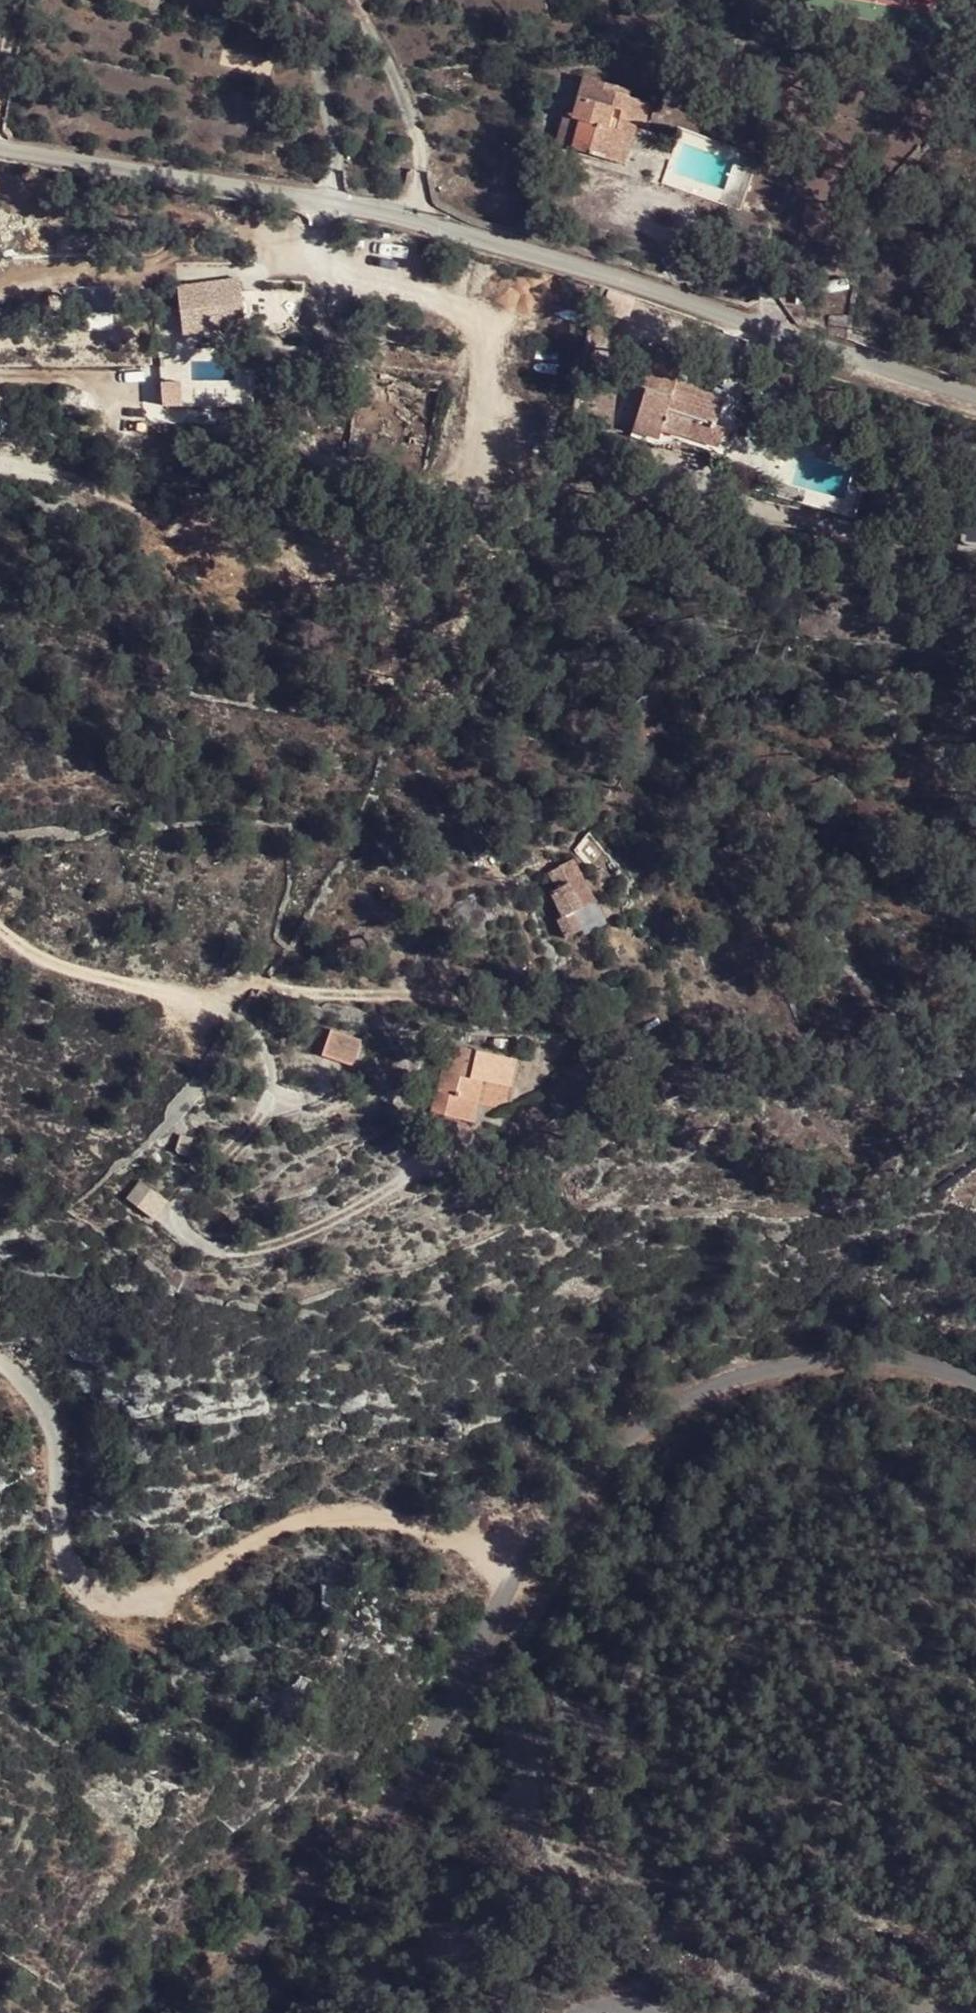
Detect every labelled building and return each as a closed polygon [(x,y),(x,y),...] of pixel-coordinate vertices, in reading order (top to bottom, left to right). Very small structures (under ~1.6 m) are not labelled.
[(630,127),(637,130),(648,100),(630,94),(631,90),(585,74),(572,112),(580,115),(569,149),(598,159),(609,162),(622,124),(630,127)] [(637,130),(646,133),(656,103),(648,100),(637,130)] [(555,144),(569,149),(580,115),(572,112),(566,110),(555,144)] [(618,165),(630,127),(622,124),(609,162),(618,165)] [(217,300),(240,304),(243,285),(219,281),(217,300)] [(681,415),(677,428),(723,442),(734,409),(714,403),(718,391),(683,380),(681,387),(662,381),(671,353),(639,343),(627,380),(638,383),(625,422),(652,430),(655,420),(659,408),(681,415)] [(253,401),(250,356),(158,361),(160,406),(253,401)] [(655,420),(677,428),(681,415),(659,408),(655,420)] [(975,541),(975,505),(959,501),(958,507),(952,507),(947,535),(975,541)] [(569,883),(573,881),(587,875),(577,857),(560,865),(569,883)] [(586,905),(573,881),(569,883),(551,893),(564,916),(558,920),(568,940),(587,930),(576,910),(586,905)] [(324,1029),(319,1058),(355,1064),(360,1035),(324,1029)] [(447,1072),(484,1084),(512,1092),(521,1065),(455,1045),(447,1072)] [(474,1120),(484,1084),(447,1072),(442,1090),(439,1089),(433,1108),(474,1120)] [(192,1145),(194,1135),(180,1133),(178,1145),(180,1150),(184,1154),(186,1154),(188,1152),(192,1145)] [(127,1197),(158,1219),(174,1200),(144,1174),(127,1197)]
